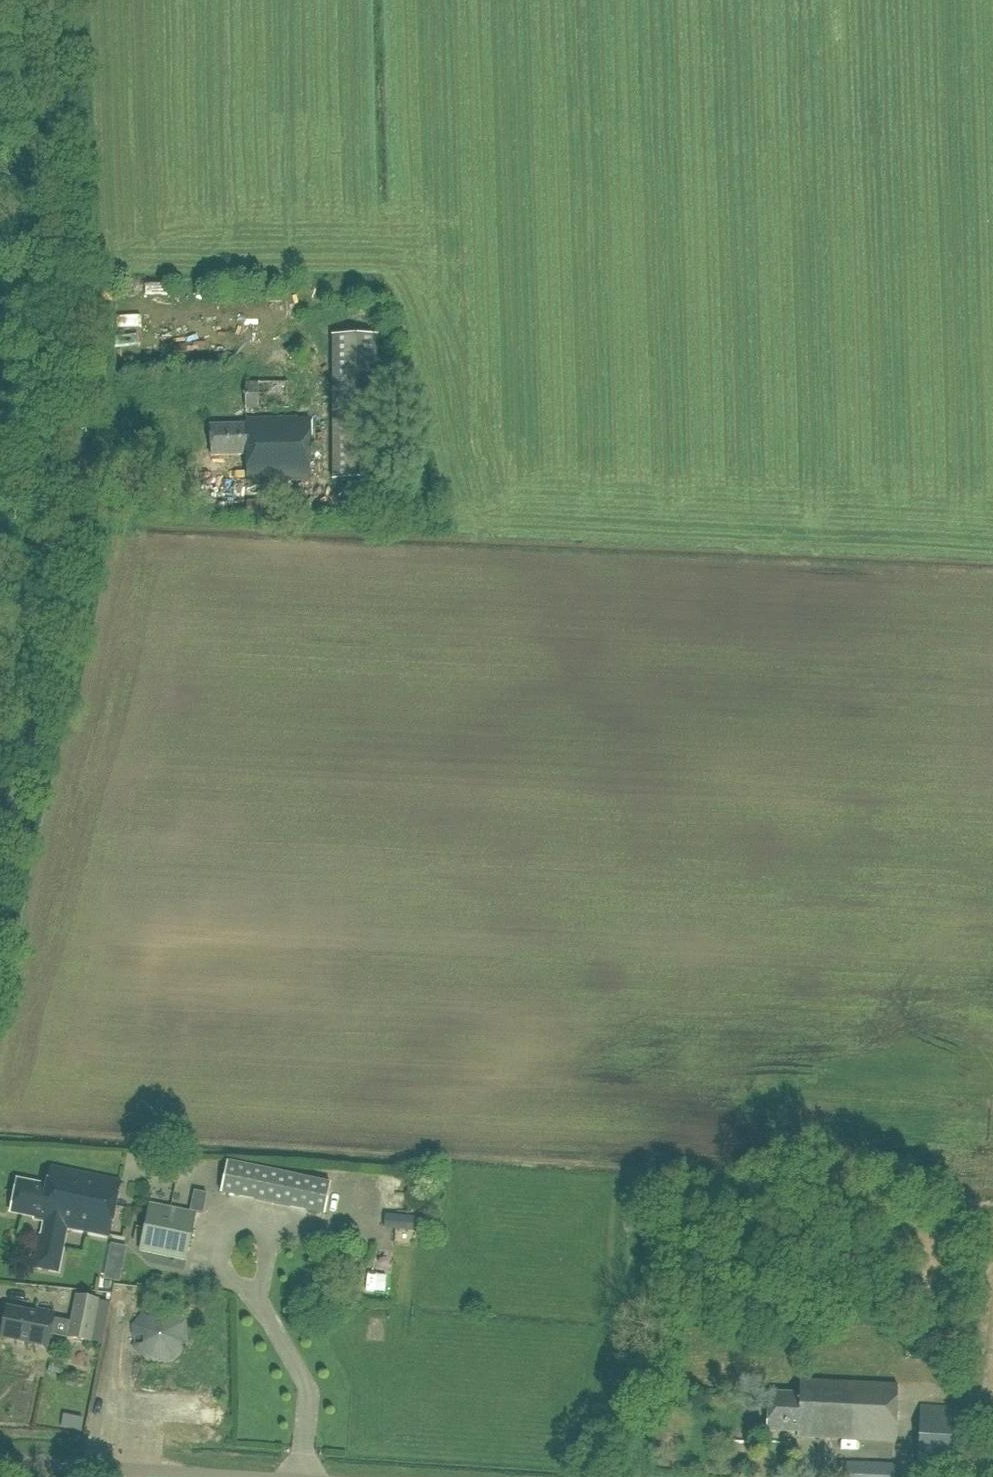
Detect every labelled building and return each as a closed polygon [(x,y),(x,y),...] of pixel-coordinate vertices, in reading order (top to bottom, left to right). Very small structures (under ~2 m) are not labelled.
[(174,344),(199,342),(198,333),(174,334),(174,344)] [(119,348),(143,346),(142,337),(118,339),(119,348)] [(377,481),(377,337),(331,337),(331,481),(377,481)] [(286,410),(285,385),(245,385),(245,411),(286,410)] [(309,481),(308,418),(245,419),(245,425),(211,426),(211,456),(246,455),(246,482),(309,481)] [(329,1184),(227,1163),(220,1196),(322,1217),(329,1184)] [(120,1182),(50,1167),(46,1187),(17,1181),(10,1214),(32,1219),(32,1223),(44,1225),(42,1236),(39,1236),(33,1267),(57,1272),(66,1229),(109,1237),(120,1182)] [(194,1214),(147,1204),(137,1252),(184,1262),(194,1214)] [(411,1219),(382,1216),(381,1230),(420,1234),(422,1220),(411,1219)] [(113,1244),(110,1258),(125,1261),(127,1247),(113,1244)] [(90,1343),(98,1302),(76,1298),(68,1340),(90,1344),(90,1343)] [(185,1322),(168,1307),(146,1309),(130,1327),(132,1349),(149,1365),(172,1363),(187,1346),(185,1322)] [(5,1308),(0,1335),(0,1338),(47,1347),(54,1314),(35,1310),(34,1314),(5,1308)] [(20,1360),(34,1362),(36,1346),(21,1345),(20,1360)] [(896,1385),(798,1380),(798,1395),(769,1393),(767,1430),(797,1431),(796,1437),(893,1441),(896,1385)] [(956,1471),(957,1466),(973,1467),(976,1417),(960,1416),(960,1408),(919,1405),(916,1468),(956,1471)] [(867,1455),(891,1455),(891,1446),(867,1445),(867,1455)] [(840,1463),(839,1476),(893,1476),(893,1465),(840,1463)]
